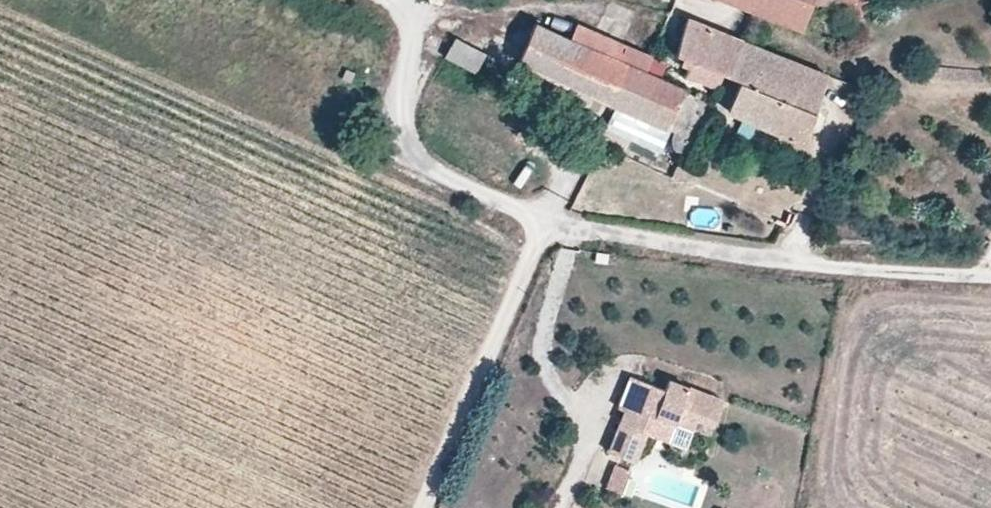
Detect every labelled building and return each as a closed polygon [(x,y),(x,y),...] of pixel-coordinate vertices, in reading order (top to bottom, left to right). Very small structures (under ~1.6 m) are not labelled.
[(802,22),(813,3),(858,20),(866,0),(766,0),(763,7),(802,22)] [(686,14),(668,48),(723,71),(737,33),(686,14)] [(701,99),(680,90),(682,84),(654,70),(658,58),(627,43),(572,20),(565,32),(562,33),(560,32),(530,19),(516,56),(547,70),(586,89),(642,116),(675,130),(677,126),(680,123),(683,122),(686,122),(690,122),(692,118),(689,115),(688,112),(687,110),(687,106),(689,103),(692,100),(695,99),(697,99),(701,99)] [(807,124),(824,67),(737,33),(723,71),(734,77),(721,106),(773,128),(784,130),(795,129),(807,124)] [(486,51),(454,34),(443,54),(476,71),(486,51)] [(708,103),(705,101),(701,99),(697,99),(695,99),(692,100),(689,103),(687,106),(687,110),(688,112),(689,115),(692,118),(695,119),(699,120),(703,120),(706,118),(708,115),(709,111),(709,108),(708,103)] [(695,126),(693,123),(690,122),(686,122),(683,122),(680,123),(677,126),(675,130),(675,135),(677,138),(679,140),(683,142),(688,143),(691,143),(694,141),(696,138),(697,134),(697,130),(695,126)] [(773,128),(770,136),(800,146),(807,124),(795,129),(784,130),(773,128)] [(810,126),(807,124),(800,146),(804,147),(810,126)] [(669,377),(665,387),(631,374),(623,393),(630,395),(625,406),(608,448),(633,458),(634,457),(645,429),(658,434),(664,418),(665,416),(675,420),(679,408),(696,416),(713,422),(722,399),(669,377)] [(630,395),(623,393),(619,404),(625,406),(630,395)] [(696,416),(679,408),(675,420),(692,427),(696,416)] [(675,420),(665,416),(664,418),(658,434),(667,438),(675,420)] [(629,466),(614,460),(610,470),(625,476),(629,466)] [(625,476),(610,470),(605,483),(620,489),(625,476)]
